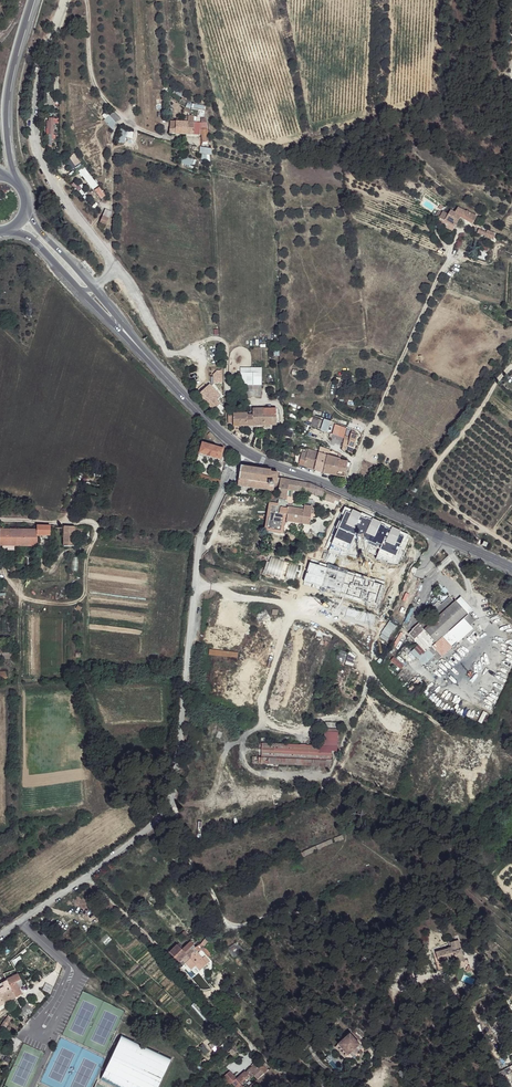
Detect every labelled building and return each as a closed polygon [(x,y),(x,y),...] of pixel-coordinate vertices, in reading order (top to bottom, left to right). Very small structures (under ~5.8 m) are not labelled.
[(112,111),(108,115),(115,123),(118,119),(112,111)] [(55,134),(54,118),(46,118),(47,134),(55,134)] [(188,123),(174,122),(174,129),(174,134),(187,135),(188,123)] [(201,125),(199,125),(198,136),(202,136),(202,142),(207,143),(206,126),(201,125)] [(133,138),(133,129),(119,128),(118,142),(125,143),(125,137),(133,138)] [(72,168),(80,163),(74,153),(66,159),(72,168)] [(181,156),(179,162),(194,167),(196,160),(181,156)] [(93,190),(98,186),(84,167),(78,171),(93,190)] [(100,199),(105,195),(99,187),(94,190),(100,199)] [(455,213),(450,211),(444,221),(456,227),(460,218),(473,224),(476,217),(467,211),(465,212),(458,208),(455,213)] [(495,234),(477,228),(475,234),(493,240),(495,234)] [(219,375),(210,380),(213,384),(222,379),(219,375)] [(210,385),(205,389),(217,402),(222,397),(210,385)] [(205,389),(199,394),(214,411),(220,406),(217,402),(205,389)] [(254,426),(278,425),(277,409),(254,409),(254,416),(254,426)] [(247,414),(234,414),(234,420),(235,426),(248,426),(248,416),(247,414)] [(323,419),(319,430),(326,432),(330,421),(323,419)] [(346,428),(340,425),(337,434),(344,437),(346,428)] [(351,438),(345,437),(343,445),(347,446),(348,446),(354,448),(358,437),(351,434),(351,438)] [(222,449),(202,444),(200,454),(220,460),(222,449)] [(330,450),(321,448),(319,452),(329,456),(330,450)] [(341,459),(329,456),(319,452),(309,449),(306,456),(301,455),(299,465),(314,470),(323,473),(344,478),(348,462),(341,461),(341,459)] [(270,471),(243,466),(240,478),(273,484),(274,483),(277,484),(278,479),(278,474),(271,474),(270,471)] [(220,479),(190,472),(189,477),(219,484),(220,479)] [(273,484),(240,478),(239,486),(270,491),(272,491),(273,484)] [(282,533),(285,521),(311,524),(312,518),(317,513),(317,508),(312,507),(312,503),(296,500),(296,496),(294,496),(295,490),(329,497),(331,494),(311,484),(280,479),(278,479),(277,484),(277,486),(280,486),(277,500),(273,499),(271,499),(269,499),(263,530),(269,531),(282,533)] [(101,485),(91,481),(87,496),(99,499),(104,485),(101,485)] [(407,538),(408,534),(344,507),(326,548),(356,555),(362,542),(380,549),(375,559),(400,563),(410,540),(407,538)] [(247,528),(236,525),(234,531),(238,533),(239,532),(247,534),(248,531),(246,531),(247,528)] [(49,526),(37,526),(36,529),(36,536),(49,535),(49,526)] [(74,527),(64,526),(63,547),(74,547),(74,531),(74,527)] [(0,529),(0,547),(7,547),(13,547),(36,547),(36,536),(36,529),(0,529)] [(238,533),(235,541),(251,546),(254,537),(247,534),(239,532),(238,533)] [(384,585),(310,562),(303,582),(378,605),(384,585)] [(464,597),(457,603),(469,616),(471,614),(475,609),(464,597)] [(450,598),(432,615),(437,621),(457,603),(450,598)] [(437,621),(427,630),(438,644),(465,620),(469,616),(457,603),(437,621)] [(469,616),(465,620),(472,627),(477,622),(471,614),(469,616)] [(438,644),(434,647),(441,655),(472,627),(465,620),(438,644)] [(427,630),(421,636),(432,649),(434,647),(438,644),(427,630)] [(421,636),(416,640),(429,652),(432,649),(421,636)] [(0,650),(0,661),(9,661),(10,650),(0,650)] [(344,663),(347,652),(338,650),(335,661),(344,663)] [(393,658),(390,662),(400,670),(404,666),(393,658)] [(326,732),(326,743),(338,747),(338,733),(326,732)] [(259,765),(332,768),(333,752),(338,752),(338,747),(326,743),(326,745),(321,745),(320,748),(262,746),(261,751),(257,751),(254,765),(259,765)] [(455,939),(447,942),(449,947),(434,952),(437,962),(452,958),(454,964),(462,961),(455,939)] [(177,945),(170,953),(179,962),(183,959),(196,946),(193,943),(182,950),(177,945)] [(203,944),(197,949),(200,952),(204,949),(206,953),(210,949),(203,944)] [(235,945),(229,949),(234,958),(240,954),(235,945)] [(196,946),(183,959),(187,963),(200,952),(197,949),(196,946)] [(203,956),(200,952),(187,963),(192,970),(197,966),(202,971),(209,965),(203,956)] [(206,954),(203,956),(209,965),(212,963),(206,954)] [(461,973),(470,971),(468,961),(460,962),(461,973)] [(0,984),(0,995),(4,1004),(11,1000),(22,994),(16,982),(20,979),(17,973),(5,980),(5,981),(0,984)] [(30,1007),(26,1004),(17,1014),(21,1017),(30,1007)] [(493,1023),(496,1032),(502,1030),(499,1021),(493,1023)] [(347,1037),(339,1044),(349,1055),(357,1048),(359,1049),(362,1047),(356,1041),(355,1042),(353,1039),(351,1041),(347,1037)] [(171,1060),(121,1039),(110,1065),(117,1067),(115,1072),(126,1077),(124,1082),(131,1085),(131,1086),(159,1086),(171,1060)] [(268,1069),(262,1062),(256,1066),(253,1064),(245,1072),(244,1070),(236,1078),(232,1075),(226,1080),(229,1083),(231,1082),(235,1086),(236,1086),(240,1084),(249,1076),(251,1078),(253,1076),(256,1080),(258,1078),(267,1071),(268,1069)] [(226,1080),(232,1075),(229,1070),(223,1076),(226,1080)]
